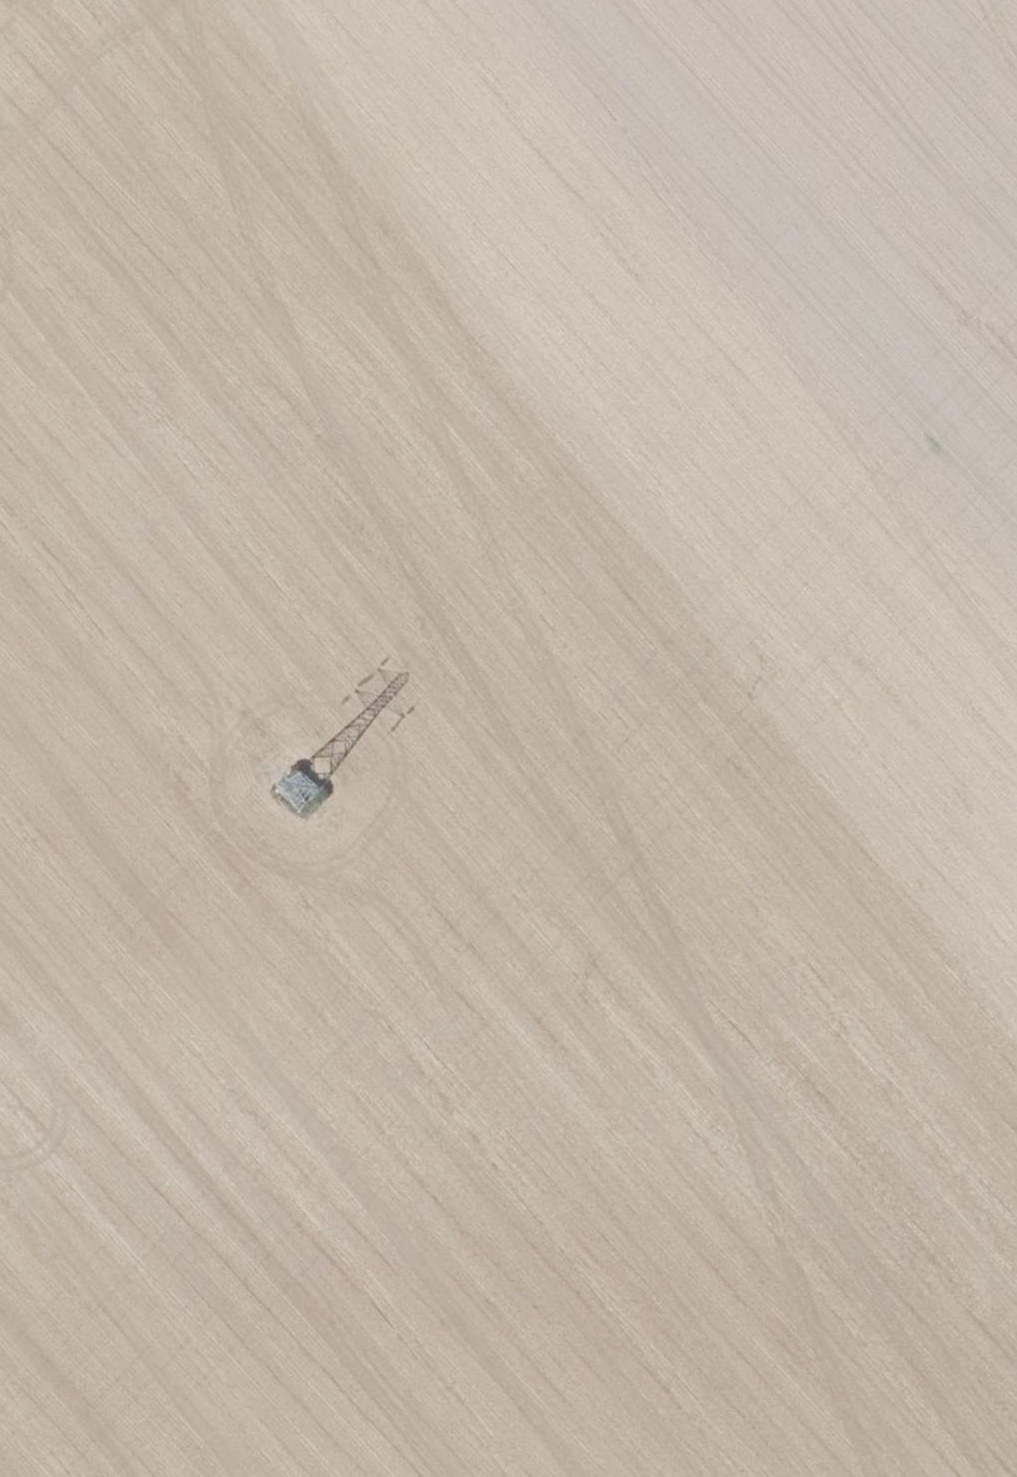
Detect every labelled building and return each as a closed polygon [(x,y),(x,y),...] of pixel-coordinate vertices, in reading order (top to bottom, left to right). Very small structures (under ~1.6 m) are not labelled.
[(301,813),(321,791),(297,769),(277,791),(301,813)]
